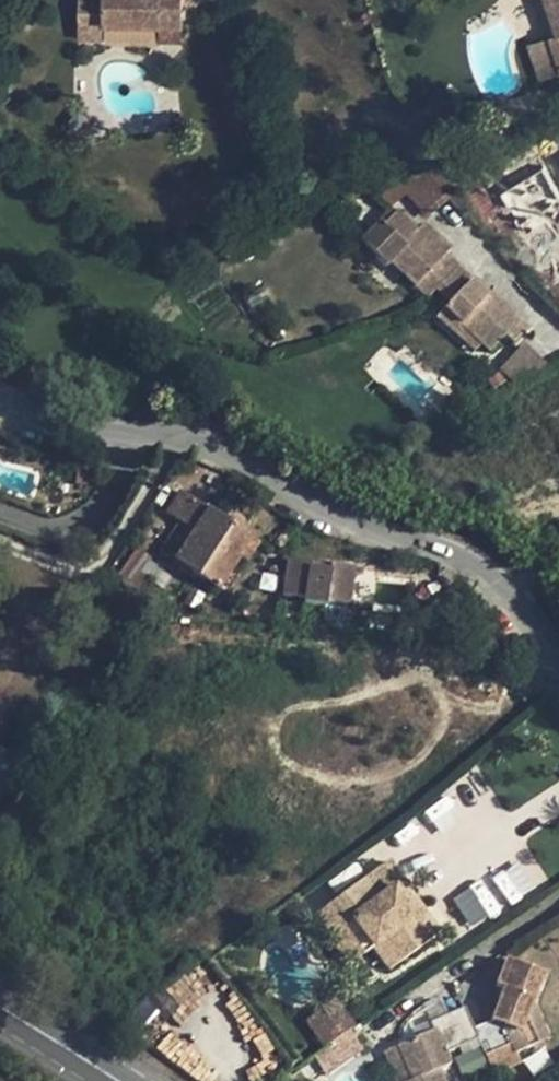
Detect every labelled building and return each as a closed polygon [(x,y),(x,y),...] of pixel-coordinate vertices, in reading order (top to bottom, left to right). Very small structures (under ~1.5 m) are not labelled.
[(76,19),(102,19),(102,23),(159,23),(182,24),(182,4),(196,4),(196,0),(76,0),(76,19)] [(550,36),(557,33),(546,0),(538,0),(550,36)] [(557,33),(550,36),(558,62),(558,0),(546,0),(557,33)] [(182,24),(159,23),(159,40),(182,40),(182,24)] [(558,72),(558,62),(550,36),(528,43),(539,79),(558,72)] [(401,184),(428,216),(450,196),(432,174),(401,184)] [(406,192),(397,185),(381,195),(392,205),(406,192)] [(381,222),(384,225),(396,211),(390,207),(377,219),(381,222)] [(381,222),(367,236),(361,243),(376,257),(385,266),(390,262),(415,286),(427,297),(436,288),(457,266),(446,254),(451,249),(423,223),(417,230),(413,235),(407,229),(411,225),(396,211),(384,225),(381,222)] [(417,230),(411,225),(407,229),(413,235),(417,230)] [(362,231),(349,244),(361,243),(367,236),(362,231)] [(361,243),(349,244),(370,264),(376,257),(361,243)] [(457,266),(436,288),(451,302),(437,316),(453,332),(461,324),(481,344),(489,351),(504,337),(512,344),(528,327),(499,300),(497,303),(489,295),(491,292),(490,292),(487,294),(472,279),(457,266)] [(491,292),(489,295),(497,303),(499,300),(491,292)] [(461,324),(453,332),(473,352),(481,344),(461,324)] [(546,365),(525,345),(500,371),(518,388),(546,365)] [(161,374),(159,389),(171,390),(172,375),(161,374)] [(178,522),(162,548),(166,551),(164,554),(218,590),(238,559),(236,557),(249,538),(244,534),(223,521),(180,492),(166,514),(178,522)] [(228,513),(223,521),(244,534),(249,526),(228,513)] [(236,557),(238,559),(245,563),(259,544),(249,538),(236,557)] [(150,559),(136,550),(118,577),(139,592),(148,578),(145,576),(140,573),(150,559)] [(154,562),(150,559),(140,573),(145,576),(154,562)] [(245,563),(238,559),(218,590),(224,594),(245,563)] [(283,597),(304,600),(303,605),(326,608),(327,602),(349,605),(354,568),(331,566),(330,571),(321,570),(321,566),(309,564),(310,563),(287,560),(283,597)] [(3,718),(10,705),(0,700),(0,716),(3,718)] [(512,905),(541,880),(519,854),(490,879),(512,905)] [(432,929),(401,885),(404,882),(390,862),(313,915),(327,935),(355,916),(372,940),(386,961),(432,929)] [(452,898),(473,928),(503,907),(481,877),(452,898)] [(327,935),(344,959),(372,940),(355,916),(327,935)] [(496,986),(504,989),(490,1022),(473,1030),(477,1040),(479,1043),(485,1057),(511,1047),(514,1054),(515,1055),(534,1047),(527,1032),(532,1030),(526,1017),(532,1003),(543,974),(506,959),(496,986)] [(173,1014),(202,1001),(192,977),(162,990),(173,1014)] [(225,1001),(244,1035),(256,1028),(237,994),(225,1001)] [(307,1021),(326,1048),(353,1030),(334,1003),(307,1021)] [(549,1040),(532,1003),(526,1017),(532,1030),(538,1044),(549,1040)] [(396,1046),(411,1080),(410,1080),(443,1080),(439,1071),(450,1066),(444,1054),(477,1040),(473,1030),(463,1008),(429,1023),(432,1031),(396,1046)] [(532,1030),(527,1032),(534,1047),(538,1044),(532,1030)] [(485,1057),(479,1043),(463,1051),(470,1066),(477,1063),(484,1080),(493,1075),(486,1061),(485,1057)] [(397,1080),(410,1080),(411,1080),(396,1046),(384,1052),(397,1080)] [(502,1058),(514,1054),(511,1047),(485,1057),(486,1061),(502,1058)] [(502,1058),(486,1061),(493,1075),(507,1069),(502,1058)]
